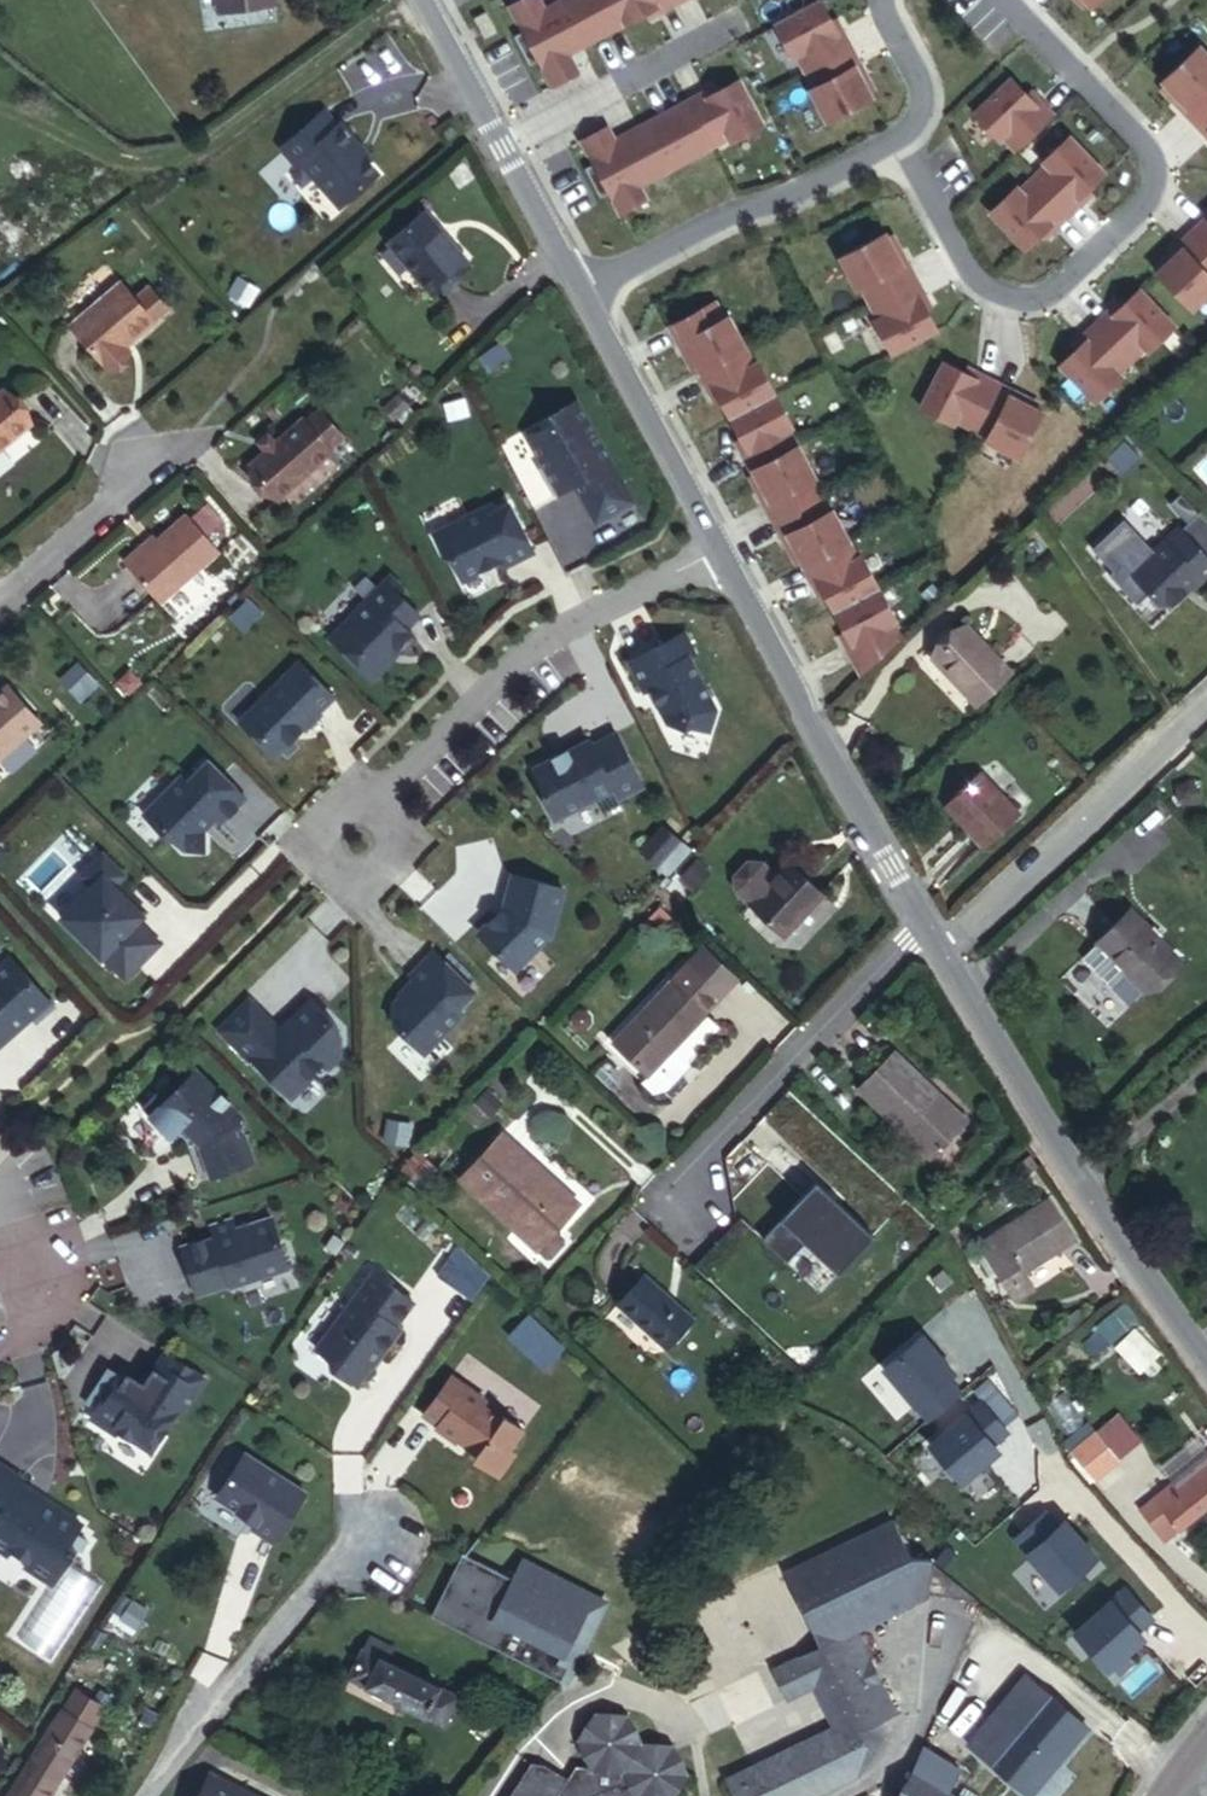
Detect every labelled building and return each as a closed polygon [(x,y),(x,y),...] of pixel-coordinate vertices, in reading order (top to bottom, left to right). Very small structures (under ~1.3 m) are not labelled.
[(257,0),(195,0),(197,20),(259,17),(257,0)] [(541,5),(538,0),(508,0),(504,2),(518,28),(511,32),(526,59),(533,55),(548,83),(576,69),(565,49),(653,3),(656,8),(671,0),(550,0),(541,5)] [(838,25),(833,28),(818,0),(810,0),(771,20),(788,53),(792,51),(808,83),(805,85),(822,117),(867,94),(865,89),(869,87),(863,73),(858,76),(851,62),(856,59),(838,25)] [(1196,42),(1159,78),(1163,82),(1159,86),(1169,96),(1173,93),(1184,104),(1180,108),(1206,136),(1206,54),(1196,42)] [(1010,147),(1049,110),(1036,96),(1031,100),(1007,75),(970,110),(994,136),(997,133),(1010,147)] [(603,121),(575,136),(588,160),(581,164),(595,191),(603,187),(615,210),(642,195),(635,182),(724,134),(726,138),(758,121),(734,76),(703,92),(700,87),(634,122),(638,131),(615,143),(603,121)] [(363,183),(345,167),(350,160),(330,138),(326,143),(309,125),(268,163),(281,179),(287,174),(327,218),(363,183)] [(1075,195),(1101,170),(1066,133),(1039,159),(1042,162),(1016,187),(1013,184),(986,209),(1021,246),(1047,222),(1051,226),(1079,199),(1075,195)] [(464,260),(420,212),(387,244),(430,292),(464,260)] [(1203,215),(1175,242),(1179,246),(1168,257),(1164,253),(1153,263),(1157,267),(1154,270),(1189,307),(1206,290),(1206,219),(1203,215)] [(882,235),(879,231),(834,255),(852,287),(856,285),(873,317),(869,319),(887,351),(932,327),(915,296),(920,293),(902,259),(896,262),(889,248),(893,245),(886,232),(882,235)] [(116,346),(147,321),(130,301),(114,282),(63,327),(101,371),(122,352),(116,346)] [(1144,350),(1171,325),(1136,287),(1110,311),(1106,307),(1077,333),(1082,337),(1055,361),(1090,399),(1117,374),(1114,371),(1141,347),(1144,350)] [(157,312),(140,292),(130,301),(147,321),(157,312)] [(855,560),(829,511),(825,513),(807,479),(810,477),(784,429),(788,427),(753,362),(749,364),(723,315),(719,317),(710,301),(663,326),(673,344),(678,341),(686,355),(681,357),(688,370),(693,368),(695,372),(693,373),(703,390),(708,387),(742,450),(737,453),(746,470),(748,469),(750,473),(745,476),(752,489),(757,487),(765,500),(759,503),(777,537),(783,534),(790,548),(785,550),(793,564),(797,561),(800,565),(798,566),(807,583),(813,581),(846,643),(841,646),(856,674),(896,636),(890,624),(894,622),(859,558),(855,560)] [(1032,408),(1034,403),(1021,396),(1019,401),(1005,394),(1008,388),(973,371),(971,376),(939,360),(916,406),(948,422),(950,419),(982,435),(980,439),(1013,456),(1036,410),(1032,408)] [(0,392),(0,447),(27,425),(0,392)] [(638,512),(579,409),(553,423),(558,432),(532,446),(548,473),(543,476),(559,504),(592,486),(597,497),(586,503),(602,533),(638,512)] [(350,440),(328,413),(310,427),(333,454),(350,440)] [(283,507),(337,458),(333,454),(310,427),(307,424),(253,472),(283,507)] [(537,554),(515,510),(492,523),(490,517),(440,541),(448,559),(455,561),(465,584),(491,571),(489,568),(502,561),(505,569),(537,554)] [(1177,516),(1128,560),(1155,591),(1171,592),(1186,578),(1191,579),(1206,566),(1206,549),(1177,516)] [(155,604),(214,553),(183,517),(143,552),(139,548),(121,564),(155,604)] [(424,639),(412,626),(425,613),(403,591),(397,597),(384,583),(345,623),(348,627),(326,647),(366,689),(387,669),(385,666),(403,648),(409,654),(424,639)] [(974,708),(1009,674),(965,624),(930,658),(974,708)] [(717,715),(690,662),(695,659),(685,636),(630,665),(644,695),(655,691),(661,705),(659,709),(668,727),(682,731),(691,727),(709,736),(717,715)] [(92,682),(75,664),(57,680),(73,698),(92,682)] [(323,719),(339,703),(303,666),(245,726),(281,765),(308,735),(312,737),(326,722),(323,719)] [(36,727),(3,689),(0,692),(0,759),(36,727)] [(650,796),(620,739),(596,752),(593,747),(571,758),(573,764),(563,768),(560,764),(537,774),(549,795),(547,805),(561,829),(599,809),(608,823),(627,813),(623,808),(650,796)] [(224,826),(250,801),(211,761),(189,783),(184,776),(146,815),(167,838),(171,835),(186,852),(207,852),(207,833),(218,821),(224,826)] [(1023,814),(983,772),(947,808),(986,850),(1023,814)] [(691,852),(674,836),(651,859),(666,875),(691,852)] [(820,902),(781,864),(772,874),(758,860),(745,860),(730,874),(730,887),(783,939),(820,902)] [(692,862),(682,885),(698,893),(709,869),(692,862)] [(133,927),(103,898),(113,887),(91,865),(73,882),(85,894),(53,924),(93,966),(96,963),(118,986),(147,955),(127,933),(133,927)] [(516,979),(553,942),(566,897),(515,882),(506,914),(512,919),(507,924),(497,924),(483,939),(484,948),(516,979)] [(1182,964),(1135,910),(1095,947),(1140,1002),(1182,964)] [(723,994),(688,961),(670,980),(703,1013),(723,994)] [(54,1015),(8,962),(0,969),(0,1052),(31,1026),(37,1030),(54,1015)] [(458,1021),(478,1001),(439,964),(415,989),(417,992),(410,998),(413,1002),(396,1016),(397,1035),(425,1063),(463,1026),(458,1021)] [(646,1077),(708,1018),(703,1013),(670,980),(612,1041),(646,1077)] [(348,1067),(349,1046),(342,1040),(345,1036),(318,1009),(295,1031),(301,1038),(294,1044),(284,1042),(279,1037),(283,1034),(257,1008),(225,1041),(255,1071),(259,1068),(299,1110),(318,1093),(314,1088),(331,1072),(336,1079),(348,1067)] [(942,1103),(895,1053),(854,1093),(903,1142),(942,1103)] [(229,1137),(217,1126),(223,1121),(183,1082),(166,1102),(157,1092),(128,1121),(159,1150),(168,1138),(180,1148),(176,1152),(189,1192),(241,1174),(229,1137)] [(480,1119),(493,1105),(479,1092),(466,1106),(480,1119)] [(557,1217),(483,1144),(445,1181),(527,1263),(533,1263),(544,1252),(544,1245),(537,1238),(557,1217)] [(877,1248),(820,1190),(764,1244),(785,1267),(813,1242),(850,1277),(877,1248)] [(1029,1280),(1077,1244),(1045,1200),(976,1252),(1008,1295),(1029,1280)] [(277,1282),(260,1231),(224,1243),(221,1233),(200,1239),(203,1250),(172,1260),(186,1308),(218,1297),(218,1301),(277,1282)] [(484,1284),(453,1255),(431,1285),(465,1310),(484,1284)] [(649,1356),(686,1317),(635,1270),(599,1309),(649,1356)] [(1019,1310),(1040,1294),(1029,1280),(1008,1295),(1019,1310)] [(385,1338),(402,1315),(361,1284),(303,1361),(325,1376),(324,1386),(338,1395),(348,1394),(390,1342),(385,1338)] [(1128,1309),(1100,1326),(1108,1340),(1136,1323),(1128,1309)] [(538,1380),(558,1358),(522,1324),(502,1346),(538,1380)] [(1144,1375),(1163,1355),(1135,1330),(1117,1350),(1144,1375)] [(868,1376),(911,1427),(943,1400),(927,1381),(933,1376),(906,1344),(868,1376)] [(173,1429),(196,1393),(157,1368),(129,1409),(108,1395),(98,1388),(82,1411),(93,1417),(83,1431),(140,1469),(168,1426),(173,1429)] [(502,1458),(515,1439),(494,1424),(492,1427),(474,1415),(476,1410),(456,1398),(459,1394),(442,1383),(415,1423),(429,1432),(427,1437),(447,1450),(451,1447),(468,1461),(464,1468),(490,1486),(507,1462),(502,1458)] [(135,1400),(114,1385),(108,1395),(129,1409),(135,1400)] [(964,1408),(913,1451),(945,1489),(977,1462),(972,1455),(991,1439),(964,1408)] [(1118,1466),(1095,1435),(1073,1453),(1095,1483),(1118,1466)] [(271,1550),(303,1499),(241,1460),(219,1497),(221,1507),(255,1529),(250,1536),(271,1550)] [(1206,1510),(1206,1460),(1174,1483),(1186,1498),(1171,1509),(1185,1527),(1206,1510)] [(75,1538),(36,1512),(33,1517),(12,1502),(18,1493),(0,1481),(0,1567),(3,1562),(21,1574),(16,1581),(44,1599),(68,1563),(62,1559),(75,1538)] [(1185,1527),(1171,1509),(1186,1498),(1174,1483),(1142,1507),(1164,1541),(1185,1527)] [(1027,1517),(997,1544),(1041,1594),(1078,1562),(1050,1530),(1044,1536),(1027,1517)] [(835,1655),(909,1614),(911,1575),(891,1575),(868,1540),(763,1599),(804,1672),(821,1662),(835,1655)] [(587,1641),(611,1593),(531,1554),(519,1573),(484,1557),(460,1564),(435,1611),(564,1674),(575,1660),(567,1656),(576,1636),(587,1641)] [(56,1582),(48,1593),(49,1594),(8,1655),(41,1676),(89,1603),(56,1582)] [(1056,1636),(1089,1673),(1120,1645),(1114,1639),(1133,1622),(1106,1592),(1056,1636)] [(139,1628),(152,1610),(136,1599),(124,1618),(139,1628)] [(435,1692),(376,1661),(382,1650),(356,1636),(334,1674),(422,1720),(435,1692)] [(880,1731),(835,1655),(821,1662),(863,1740),(880,1731)] [(863,1740),(821,1662),(804,1672),(756,1696),(771,1727),(800,1712),(821,1752),(825,1760),(863,1740)] [(1011,1680),(988,1708),(1005,1722),(1028,1693),(1011,1680)] [(84,1733),(97,1711),(68,1692),(54,1714),(84,1733)] [(439,1728),(454,1701),(435,1692),(422,1720),(439,1728)] [(1074,1731),(1028,1693),(1005,1722),(988,1708),(955,1749),(1004,1789),(1015,1775),(1029,1786),(1074,1731)] [(683,1793),(672,1766),(642,1759),(651,1740),(625,1732),(631,1713),(591,1716),(573,1740),(589,1775),(573,1770),(565,1782),(556,1795),(682,1795),(683,1793)] [(58,1773),(84,1733),(54,1714),(28,1753),(33,1757),(58,1773)] [(870,1753),(863,1740),(825,1760),(821,1752),(739,1795),(846,1795),(870,1753)] [(58,1773),(33,1757),(6,1795),(44,1795),(58,1773)] [(565,1782),(546,1768),(531,1770),(511,1795),(556,1795),(565,1782)] [(945,1786),(917,1768),(900,1795),(939,1795),(945,1786)] [(191,1774),(180,1795),(234,1795),(191,1774)] [(1004,1789),(1012,1795),(1022,1795),(1029,1786),(1015,1775),(1004,1789)] [(945,1786),(939,1795),(961,1795),(945,1786)]
